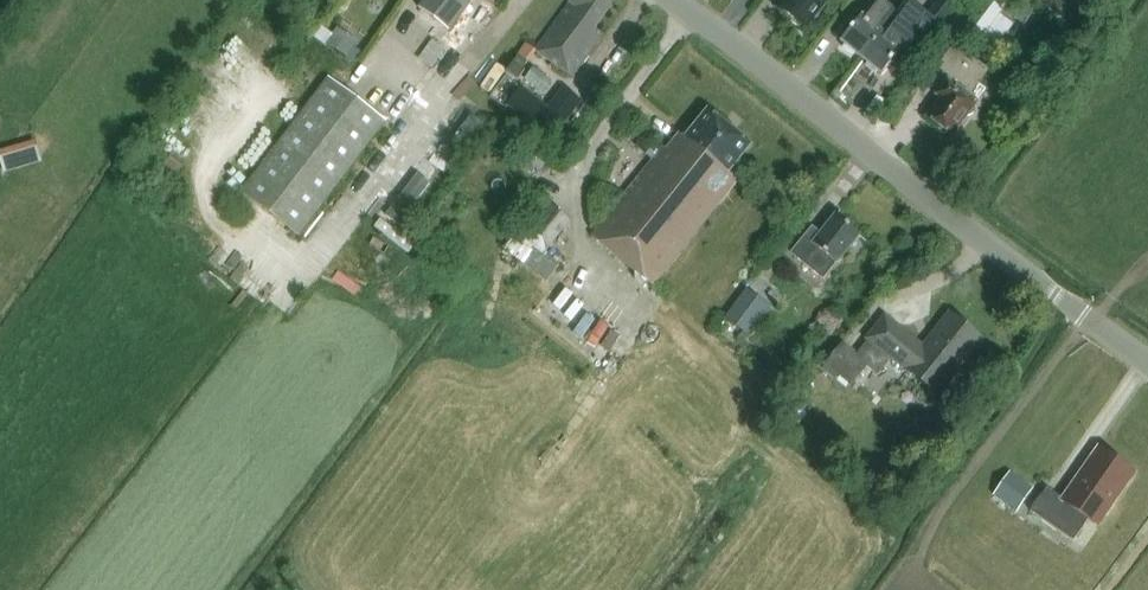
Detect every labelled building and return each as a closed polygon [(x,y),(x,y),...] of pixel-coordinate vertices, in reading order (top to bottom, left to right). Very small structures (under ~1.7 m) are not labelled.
[(418,8),(449,32),(473,0),(424,0),(418,8)] [(614,3),(609,0),(570,0),(534,53),(574,80),(604,35),(596,30),(614,3)] [(775,9),(805,32),(829,0),(782,0),(775,9)] [(860,59),(882,32),(895,14),(898,10),(886,0),(864,0),(870,5),(861,16),(861,15),(839,43),(860,59)] [(915,29),(931,41),(932,39),(962,0),(937,0),(915,29)] [(987,0),(985,0),(967,23),(983,35),(1001,11),(987,0)] [(1086,0),(1058,0),(1076,13),(1086,0)] [(895,14),(882,32),(860,59),(881,76),(903,48),(902,48),(915,29),(895,14)] [(357,44),(338,30),(328,43),(348,57),(357,44)] [(433,40),(419,59),(432,69),(446,50),(433,40)] [(952,136),(977,101),(969,95),(988,70),(954,44),(935,69),(948,78),(936,95),(940,98),(926,117),(952,136)] [(526,72),(523,69),(528,61),(519,55),(506,72),(519,81),(526,72)] [(506,108),(507,106),(553,139),(582,101),(564,87),(548,108),(506,76),(491,97),(506,108)] [(328,78),(241,193),(299,237),(387,122),(328,78)] [(471,140),(481,119),(462,110),(452,131),(471,140)] [(730,175),(752,147),(706,110),(683,138),(678,134),(666,149),(662,146),(658,152),(642,138),(635,147),(651,160),(591,237),(654,287),(738,182),(730,175)] [(417,169),(387,214),(403,224),(432,179),(417,169)] [(542,197),(504,248),(547,280),(560,263),(545,251),(570,218),(542,197)] [(805,236),(794,249),(791,253),(823,280),(860,235),(835,215),(812,242),(805,236)] [(745,290),(724,320),(749,337),(770,307),(745,290)] [(869,339),(870,341),(859,355),(843,342),(823,367),(850,388),(866,367),(878,377),(892,358),(938,394),(977,345),(946,320),(923,349),(885,319),(869,339)] [(1065,501),(1047,489),(1031,512),(1073,542),(1089,520),(1096,525),(1104,515),(1107,514),(1113,505),(1112,502),(1133,473),(1100,450),(1065,501)] [(1016,511),(1033,488),(1010,472),(993,495),(1016,511)]
